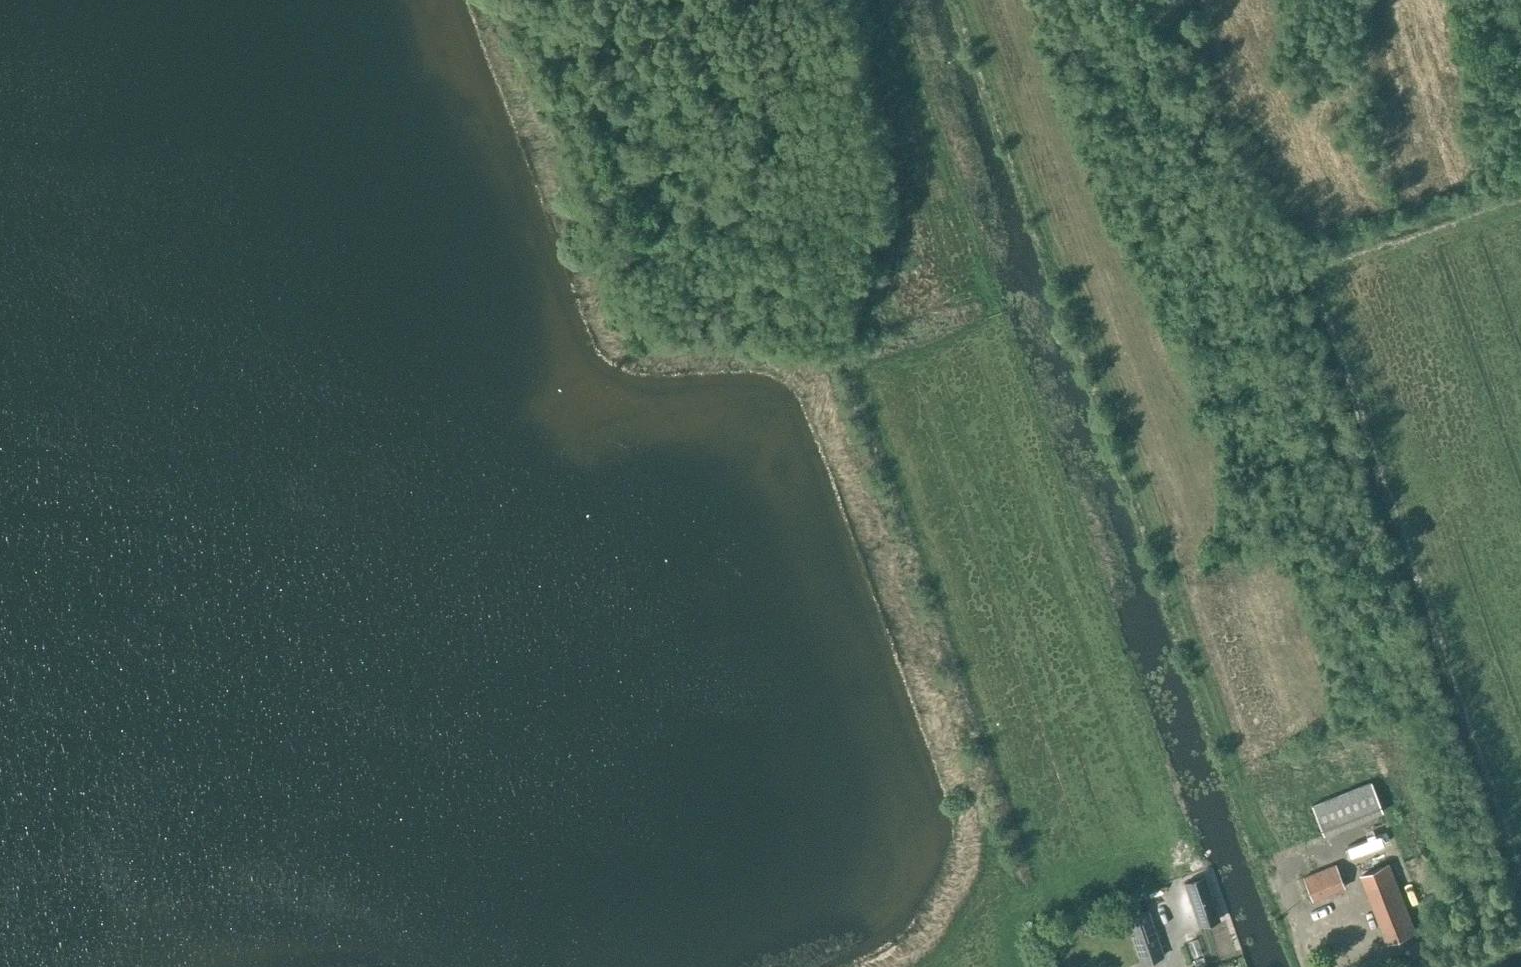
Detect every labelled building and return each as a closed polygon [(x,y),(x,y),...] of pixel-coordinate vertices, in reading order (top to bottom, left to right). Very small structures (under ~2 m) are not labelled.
[(1373,773),(1313,797),(1326,828),(1386,804),(1373,773)] [(1387,863),(1360,873),(1387,941),(1413,931),(1387,863)] [(1312,900),(1346,887),(1336,864),(1303,877),(1312,900)] [(1205,875),(1185,882),(1200,925),(1220,918),(1205,875)] [(1141,963),(1164,955),(1148,910),(1125,918),(1141,963)]
